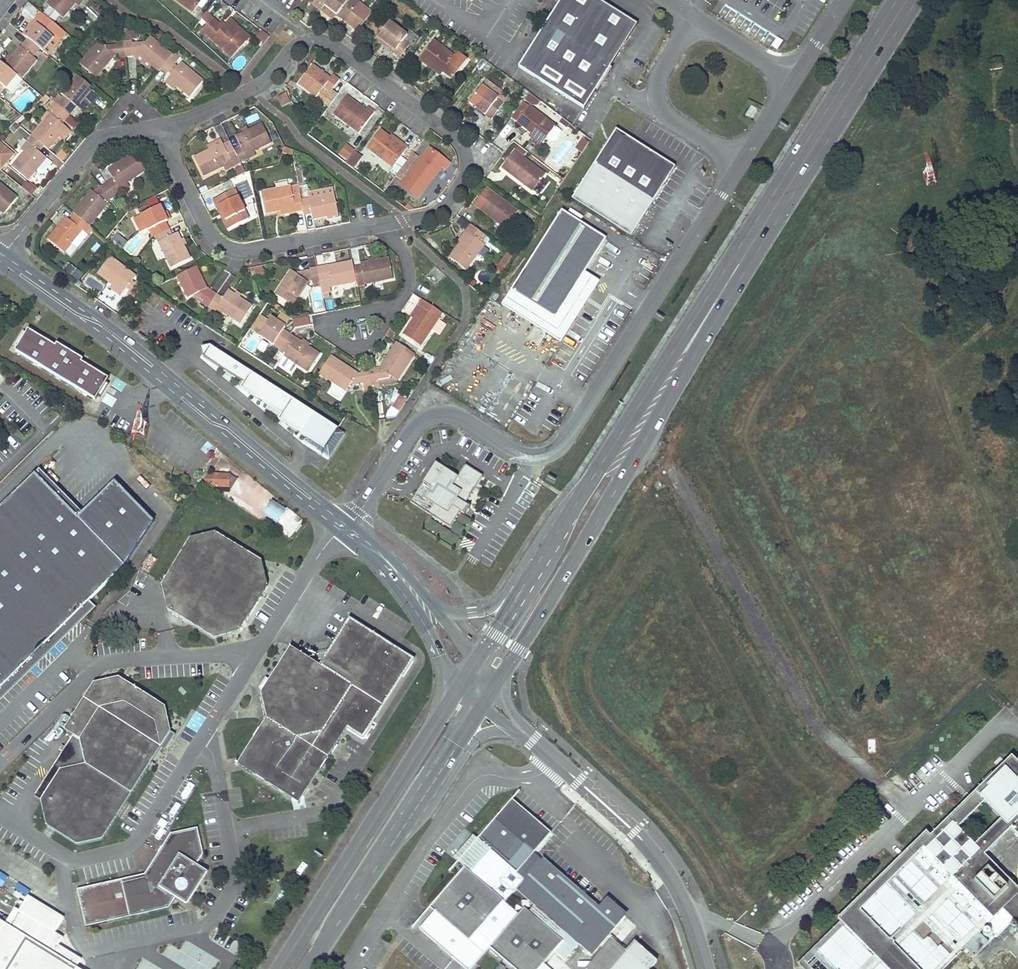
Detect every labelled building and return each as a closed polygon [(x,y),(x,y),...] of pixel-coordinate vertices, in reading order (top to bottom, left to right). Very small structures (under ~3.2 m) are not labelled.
[(48,5),(65,18),(77,3),(79,0),(51,0),(48,5)] [(194,14),(204,0),(175,0),(194,14)] [(325,7),(346,23),(351,17),(363,26),(372,15),(359,5),(352,0),(349,0),(349,1),(348,0),(330,0),(325,7)] [(520,68),(585,110),(638,27),(596,0),(564,0),(520,68)] [(53,23),(42,14),(37,19),(47,28),(48,29),(53,23)] [(351,17),(346,23),(358,32),(363,26),(351,17)] [(31,27),(34,30),(38,25),(45,31),(47,28),(37,19),(31,27)] [(214,19),(202,32),(233,60),(247,44),(234,32),(236,29),(230,23),(227,25),(224,29),(220,25),(214,19)] [(389,21),(379,36),(396,49),(394,52),(401,57),(410,44),(404,41),(408,34),(389,21)] [(3,87),(7,89),(18,76),(22,79),(37,61),(33,57),(39,48),(49,56),(62,40),(57,36),(54,39),(45,31),(38,25),(34,30),(27,38),(28,38),(5,66),(1,62),(0,63),(0,84),(3,87)] [(250,41),(236,29),(234,32),(247,44),(250,41)] [(256,39),(265,44),(270,35),(260,30),(256,39)] [(132,41),(134,33),(125,31),(123,39),(132,41)] [(408,34),(404,41),(410,44),(417,35),(411,31),(408,34)] [(376,39),(394,52),(396,49),(379,36),(376,39)] [(98,42),(80,64),(97,78),(115,56),(118,56),(119,58),(133,56),(133,55),(138,54),(160,72),(162,70),(167,74),(169,73),(175,65),(178,60),(151,38),(147,43),(133,45),(132,42),(117,43),(117,46),(105,48),(98,42)] [(434,40),(419,59),(436,71),(438,68),(444,73),(453,79),(468,59),(457,51),(454,55),(434,40)] [(1002,68),(1000,59),(989,61),(990,70),(1002,68)] [(172,75),(168,80),(177,87),(190,98),(204,81),(182,63),(178,67),(172,75)] [(175,65),(169,73),(172,75),(178,67),(175,65)] [(313,68),(299,87),(317,100),(318,99),(330,108),(339,96),(334,92),(340,83),(333,78),(331,81),(313,68)] [(78,75),(62,95),(68,99),(75,105),(79,108),(85,101),(94,89),(78,75)] [(177,87),(168,80),(166,83),(175,90),(177,87)] [(483,86),(470,103),(492,119),(505,103),(483,86)] [(287,94),(278,98),(282,107),(291,102),(287,94)] [(367,113),(359,107),(358,109),(352,106),(354,103),(347,98),(333,116),(360,136),(376,114),(369,109),(367,113)] [(68,99),(65,102),(72,108),(75,105),(68,99)] [(24,152),(12,168),(29,182),(47,159),(39,153),(44,147),(48,151),(62,135),(67,128),(63,124),(74,110),(72,108),(65,102),(63,100),(58,106),(53,102),(49,108),(53,111),(27,143),(30,145),(24,152)] [(85,101),(79,108),(81,110),(87,103),(85,101)] [(529,107),(517,124),(531,134),(544,143),(556,126),(529,107)] [(753,107),(747,116),(753,120),(759,111),(753,107)] [(77,109),(71,116),(78,121),(84,113),(77,109)] [(234,149),(230,141),(223,144),(223,143),(217,146),(211,149),(194,157),(204,176),(224,167),(232,163),(234,166),(248,160),(246,156),(253,153),(272,144),(262,124),(249,130),(243,133),(236,137),(241,146),(234,149)] [(306,130),(309,136),(314,129),(310,127),(306,130)] [(67,128),(62,135),(65,137),(70,130),(67,128)] [(380,132),(368,150),(394,170),(409,149),(402,144),(400,147),(390,139),(380,132)] [(544,143),(531,134),(529,138),(541,147),(544,143)] [(392,137),(390,139),(400,147),(402,144),(392,137)] [(2,172),(16,154),(0,141),(0,170),(2,172)] [(21,150),(24,152),(30,145),(27,143),(21,150)] [(529,152),(521,146),(504,169),(535,191),(547,173),(525,158),(529,152)] [(403,186),(421,199),(435,181),(433,180),(436,175),(438,177),(443,170),(446,172),(451,165),(430,149),(403,186)] [(114,180),(101,188),(103,190),(108,198),(109,200),(115,196),(118,200),(124,196),(122,192),(119,189),(126,184),(146,171),(135,153),(119,163),(114,166),(108,170),(114,180)] [(356,153),(347,164),(353,169),(362,158),(356,153)] [(596,167),(573,201),(632,237),(657,201),(624,184),(596,167)] [(5,214),(18,198),(0,183),(0,211),(5,214)] [(119,189),(122,192),(129,188),(126,184),(119,189)] [(262,194),(266,215),(280,212),(295,209),(295,213),(304,212),(304,216),(312,215),(313,221),(328,218),(338,216),(339,216),(334,189),(311,194),(309,186),(299,188),(299,186),(262,194)] [(488,187),(476,204),(507,227),(520,210),(488,187)] [(103,190),(96,194),(104,200),(108,198),(103,190)] [(73,213),(75,215),(70,220),(67,218),(49,239),(65,253),(77,238),(83,231),(86,234),(89,236),(93,230),(90,227),(108,204),(104,200),(96,194),(92,191),(73,213)] [(214,201),(218,209),(220,207),(230,229),(249,220),(236,191),(214,201)] [(142,217),(135,220),(141,234),(151,229),(171,269),(190,259),(183,246),(181,240),(177,234),(171,236),(165,222),(167,221),(163,213),(160,206),(141,215),(142,217)] [(227,230),(230,229),(220,207),(218,209),(227,230)] [(562,213),(510,292),(554,321),(584,275),(606,241),(562,213)] [(524,233),(527,236),(536,223),(533,221),(524,233)] [(488,236),(472,225),(467,232),(469,234),(461,245),(451,259),(467,271),(486,245),(483,243),(488,236)] [(83,231),(77,238),(80,240),(86,234),(83,231)] [(458,243),(461,245),(469,234),(466,232),(458,243)] [(118,235),(113,241),(124,250),(129,244),(118,235)] [(501,264),(506,267),(513,256),(508,252),(501,264)] [(110,257),(98,274),(112,285),(123,293),(127,288),(131,283),(136,276),(110,257)] [(329,266),(329,265),(317,267),(320,282),(328,280),(326,270),(329,269),(331,280),(333,287),(342,285),(357,282),(358,286),(393,279),(389,258),(374,261),(367,262),(361,264),(361,268),(354,269),(353,261),(329,266)] [(197,267),(178,277),(189,298),(197,295),(204,300),(202,303),(215,312),(218,308),(224,312),(241,323),(253,306),(240,297),(235,294),(229,290),(224,298),(211,290),(209,293),(204,290),(208,289),(197,267)] [(311,271),(313,281),(313,283),(320,282),(317,267),(310,268),(311,271)] [(433,267),(429,276),(440,282),(444,273),(433,267)] [(255,270),(257,278),(264,277),(263,269),(255,270)] [(309,282),(297,274),(291,271),(276,295),(293,306),(309,282)] [(297,274),(309,282),(313,281),(311,271),(297,274)] [(554,321),(510,292),(500,307),(559,345),(598,284),(584,275),(554,321)] [(130,291),(128,294),(133,298),(142,286),(137,282),(135,285),(130,291)] [(123,293),(112,285),(110,288),(121,296),(123,293)] [(265,308),(268,303),(263,299),(260,305),(265,308)] [(443,314),(421,299),(417,306),(421,308),(414,319),(403,334),(421,346),(431,330),(438,320),(443,314)] [(410,316),(414,319),(421,308),(417,306),(410,316)] [(260,315),(251,330),(253,331),(255,328),(261,333),(259,335),(275,345),(276,343),(288,350),(284,357),(297,365),(308,372),(320,354),(308,347),(302,343),(283,331),(286,327),(271,318),(269,321),(260,315)] [(294,329),(310,326),(309,317),(292,320),(294,329)] [(446,325),(438,320),(431,330),(439,335),(446,325)] [(18,348),(16,352),(96,401),(98,397),(101,399),(109,385),(106,383),(108,380),(81,364),(83,361),(57,345),(56,348),(28,331),(26,335),(23,333),(15,346),(18,348)] [(397,342),(380,369),(392,377),(397,380),(415,354),(397,342)] [(211,347),(204,357),(244,384),(241,389),(253,397),(253,400),(256,399),(269,408),(267,411),(279,418),(278,420),(290,428),(291,431),(294,431),(305,438),(303,442),(329,458),(345,434),(211,347)] [(331,356),(320,373),(346,391),(350,385),(363,382),(364,390),(379,387),(378,380),(376,370),(375,367),(361,370),(362,372),(357,373),(331,356)] [(297,365),(284,357),(279,365),(292,373),(297,365)] [(380,369),(376,370),(378,380),(392,377),(380,369)] [(315,384),(310,391),(316,395),(321,388),(315,384)] [(400,413),(407,399),(399,395),(391,408),(400,413)] [(459,481),(437,467),(414,501),(411,506),(430,518),(451,531),(461,515),(466,518),(471,511),(466,508),(484,480),(467,469),(459,481)] [(123,566),(152,521),(113,480),(76,517),(33,473),(0,505),(0,687),(123,566)] [(230,474),(213,473),(209,476),(208,482),(212,485),(230,490),(278,522),(286,510),(230,474)] [(191,539),(162,584),(167,609),(214,638),(227,635),(265,574),(261,561),(215,533),(191,539)] [(265,574),(227,635),(239,632),(268,586),(265,574)] [(331,651),(307,658),(383,705),(402,676),(403,677),(413,662),(413,659),(397,649),(396,650),(365,631),(366,629),(353,620),(351,620),(349,620),(339,635),(341,636),(331,651)] [(267,719),(329,757),(347,729),(360,737),(364,737),(374,721),(372,721),(383,705),(307,658),(291,647),(280,664),(288,700),(264,706),(267,719)] [(261,693),(264,706),(288,700),(280,664),(261,693)] [(85,764),(60,770),(41,801),(47,826),(77,845),(102,839),(171,731),(165,707),(118,678),(94,683),(63,730),(79,740),(85,764)] [(329,757),(267,719),(238,764),(298,803),(329,757)] [(798,964),(803,968),(943,968),(986,927),(996,938),(1012,922),(1017,928),(1017,891),(1005,878),(1017,866),(1017,765),(1011,758),(929,838),(925,834),(838,919),(841,923),(798,964)] [(432,906),(436,910),(419,930),(465,968),(471,968),(491,946),(517,968),(538,968),(543,963),(554,951),(564,960),(579,943),(592,954),(625,916),(606,899),(597,909),(533,853),(550,834),(511,801),(478,839),(490,850),(469,874),(464,869),(432,906)] [(125,879),(133,916),(167,908),(175,896),(178,892),(180,893),(182,894),(184,892),(186,891),(186,889),(185,886),(183,885),(196,865),(202,855),(196,828),(170,833),(144,875),(125,879)] [(475,836),(455,860),(464,869),(469,874),(490,850),(478,839),(475,836)] [(0,854),(25,868),(29,862),(3,848),(0,854)] [(178,892),(175,896),(186,904),(207,871),(196,865),(183,885),(185,886),(186,889),(186,891),(184,892),(182,894),(180,893),(178,892)] [(125,879),(76,890),(84,928),(133,916),(125,879)] [(75,967),(80,959),(57,945),(62,937),(15,908),(5,924),(0,921),(0,968),(79,968),(75,967)] [(589,968),(613,968),(627,952),(612,939),(587,968),(589,968)] [(656,962),(635,943),(627,952),(613,968),(650,968),(656,962)]
